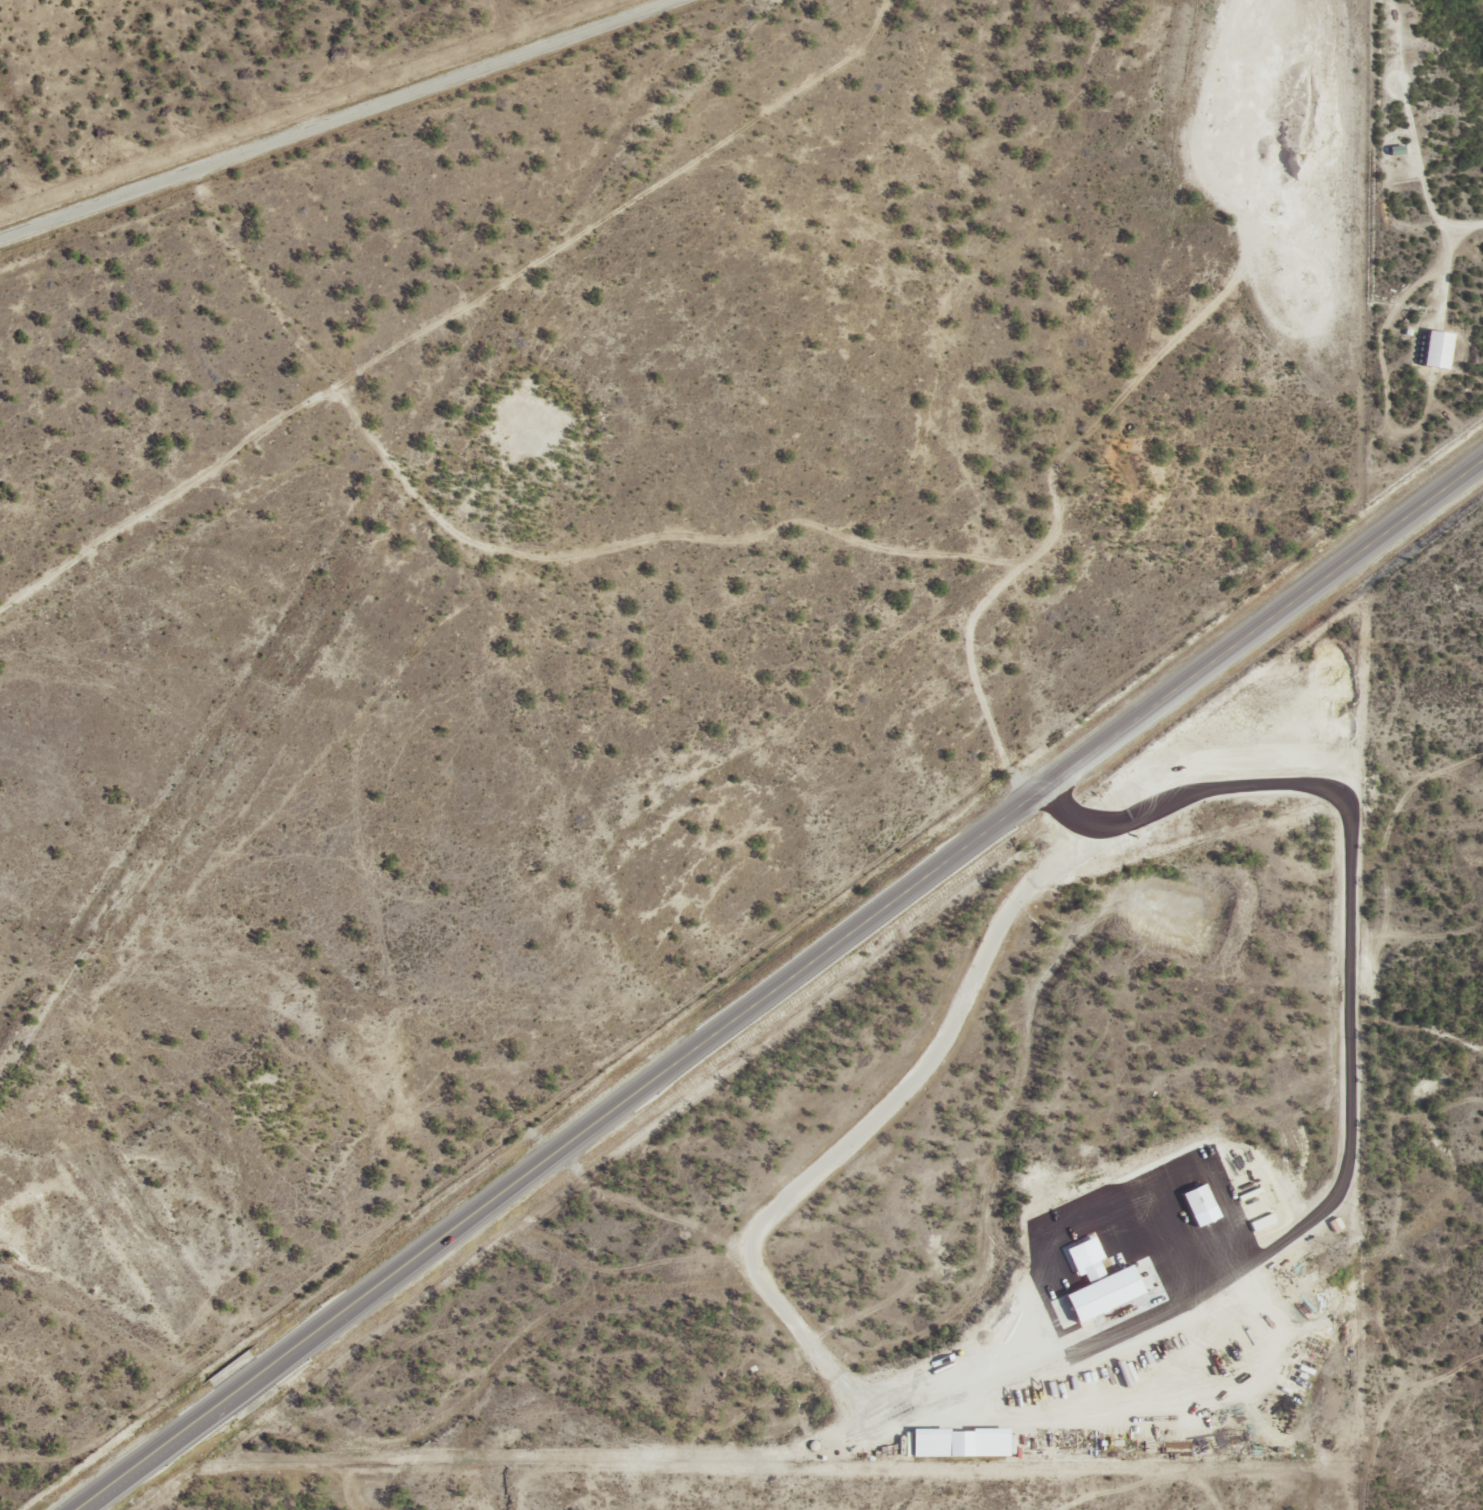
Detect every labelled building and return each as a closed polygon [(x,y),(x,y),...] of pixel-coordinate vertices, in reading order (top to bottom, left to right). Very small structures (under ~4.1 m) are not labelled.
[(1418,365),(1442,368),(1447,333),(1423,329),(1418,365)] [(1186,1214),(1209,1206),(1200,1183),(1178,1191),(1186,1214)] [(1138,1294),(1125,1264),(1101,1274),(1095,1259),(1100,1257),(1091,1236),(1063,1247),(1074,1275),(1080,1272),(1085,1283),(1059,1293),(1071,1321),(1138,1294)] [(907,1430),(908,1457),(1003,1455),(1003,1428),(907,1430)]
